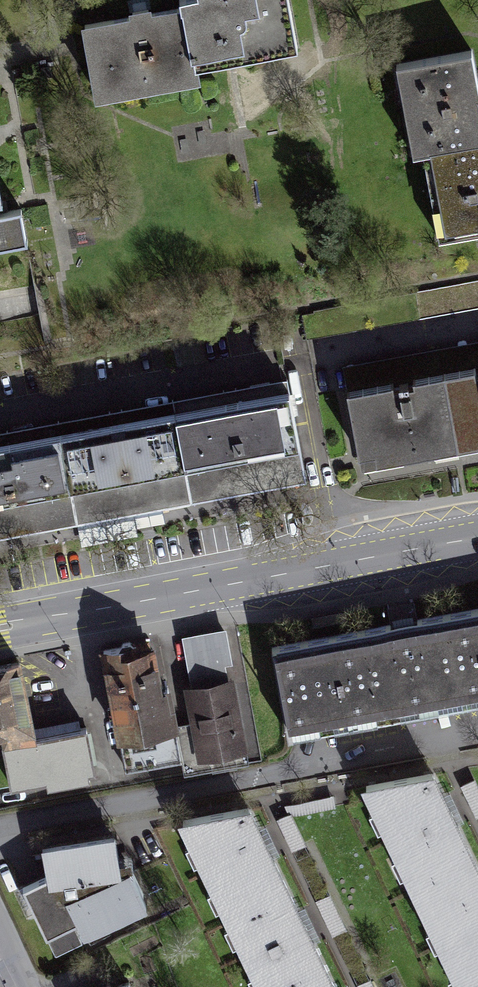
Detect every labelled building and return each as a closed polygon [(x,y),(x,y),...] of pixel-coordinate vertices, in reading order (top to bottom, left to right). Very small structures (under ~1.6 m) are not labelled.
[(98,91),(195,75),(193,61),(299,44),(292,0),(185,0),(185,1),(153,6),(85,17),(98,91)] [(477,226),(477,94),(470,52),(397,65),(413,155),(431,151),(446,232),(477,226)] [(25,242),(20,212),(2,215),(0,206),(0,247),(25,242)] [(363,468),(477,446),(477,337),(383,355),(343,363),(363,468)] [(20,524),(144,500),(250,480),(306,469),(291,389),(0,445),(0,527),(20,524)] [(272,644),(287,728),(464,696),(477,693),(477,606),(272,644)] [(221,631),(188,638),(196,680),(189,682),(197,718),(182,721),(192,766),(247,754),(234,692),(221,631)] [(179,759),(153,636),(101,647),(127,770),(179,759)] [(7,657),(0,658),(0,740),(23,735),(7,657)] [(93,766),(83,722),(0,741),(0,787),(93,766)] [(446,801),(435,775),(373,785),(471,986),(477,986),(477,868),(446,801)] [(293,895),(264,832),(251,806),(189,818),(269,986),(337,986),(293,895)] [(290,847),(304,842),(292,810),(278,814),(290,847)] [(111,834),(44,846),(47,861),(48,869),(22,883),(45,930),(74,916),(82,931),(145,900),(111,834)] [(99,986),(128,986),(124,977),(99,986)]
